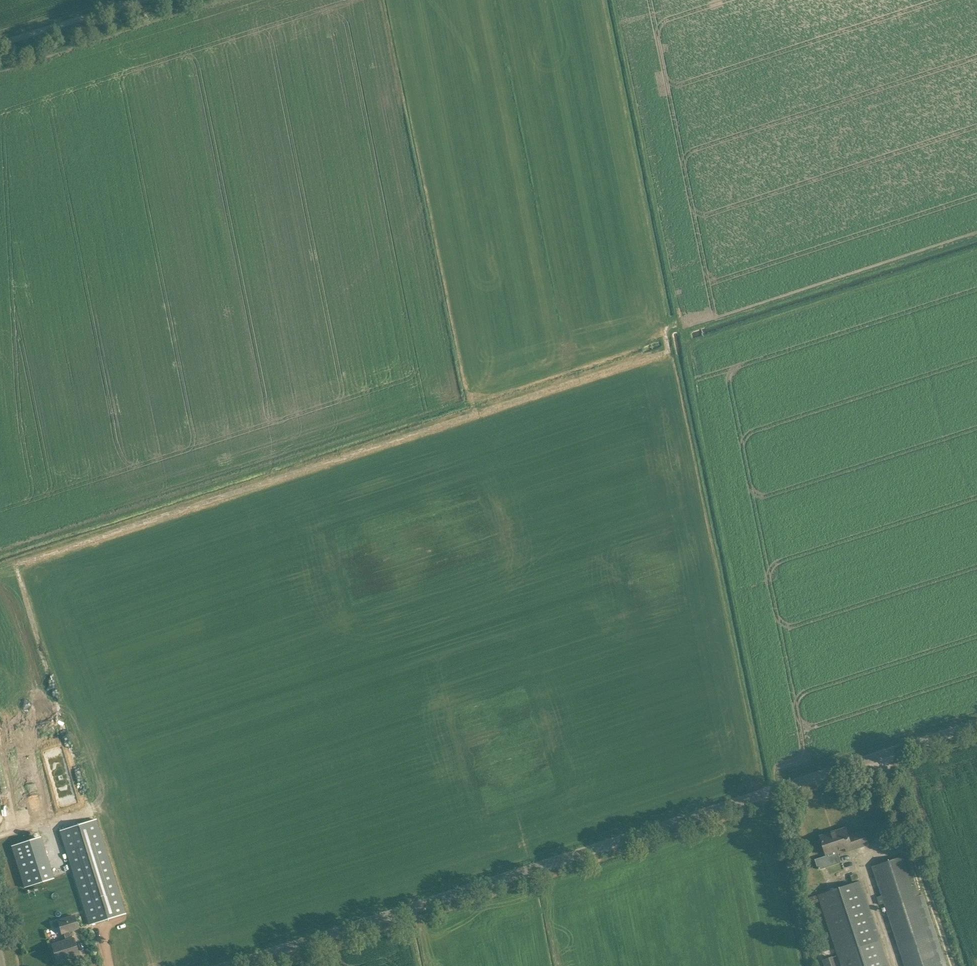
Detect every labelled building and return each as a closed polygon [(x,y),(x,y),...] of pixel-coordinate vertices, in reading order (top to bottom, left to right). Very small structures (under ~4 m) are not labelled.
[(45,740),(61,737),(59,729),(44,732),(45,740)] [(96,820),(70,828),(60,831),(89,925),(125,914),(122,904),(96,820)] [(827,857),(816,860),(819,870),(831,866),(841,862),(838,851),(852,847),(853,850),(869,845),(867,841),(864,831),(849,837),(846,828),(820,837),(824,846),(826,855),(827,857)] [(53,878),(40,837),(12,846),(24,887),(53,878)] [(923,894),(919,895),(906,855),(872,867),(882,896),(877,897),(880,904),(884,903),(905,965),(947,965),(923,894)] [(851,875),(853,881),(859,879),(857,873),(851,875)] [(861,881),(818,895),(841,965),(889,965),(861,881)] [(806,899),(808,905),(818,902),(817,896),(806,899)] [(52,945),(57,961),(78,955),(70,931),(78,928),(74,916),(58,921),(62,933),(63,933),(66,940),(52,945)] [(833,957),(822,960),(824,965),(836,965),(833,957)]
